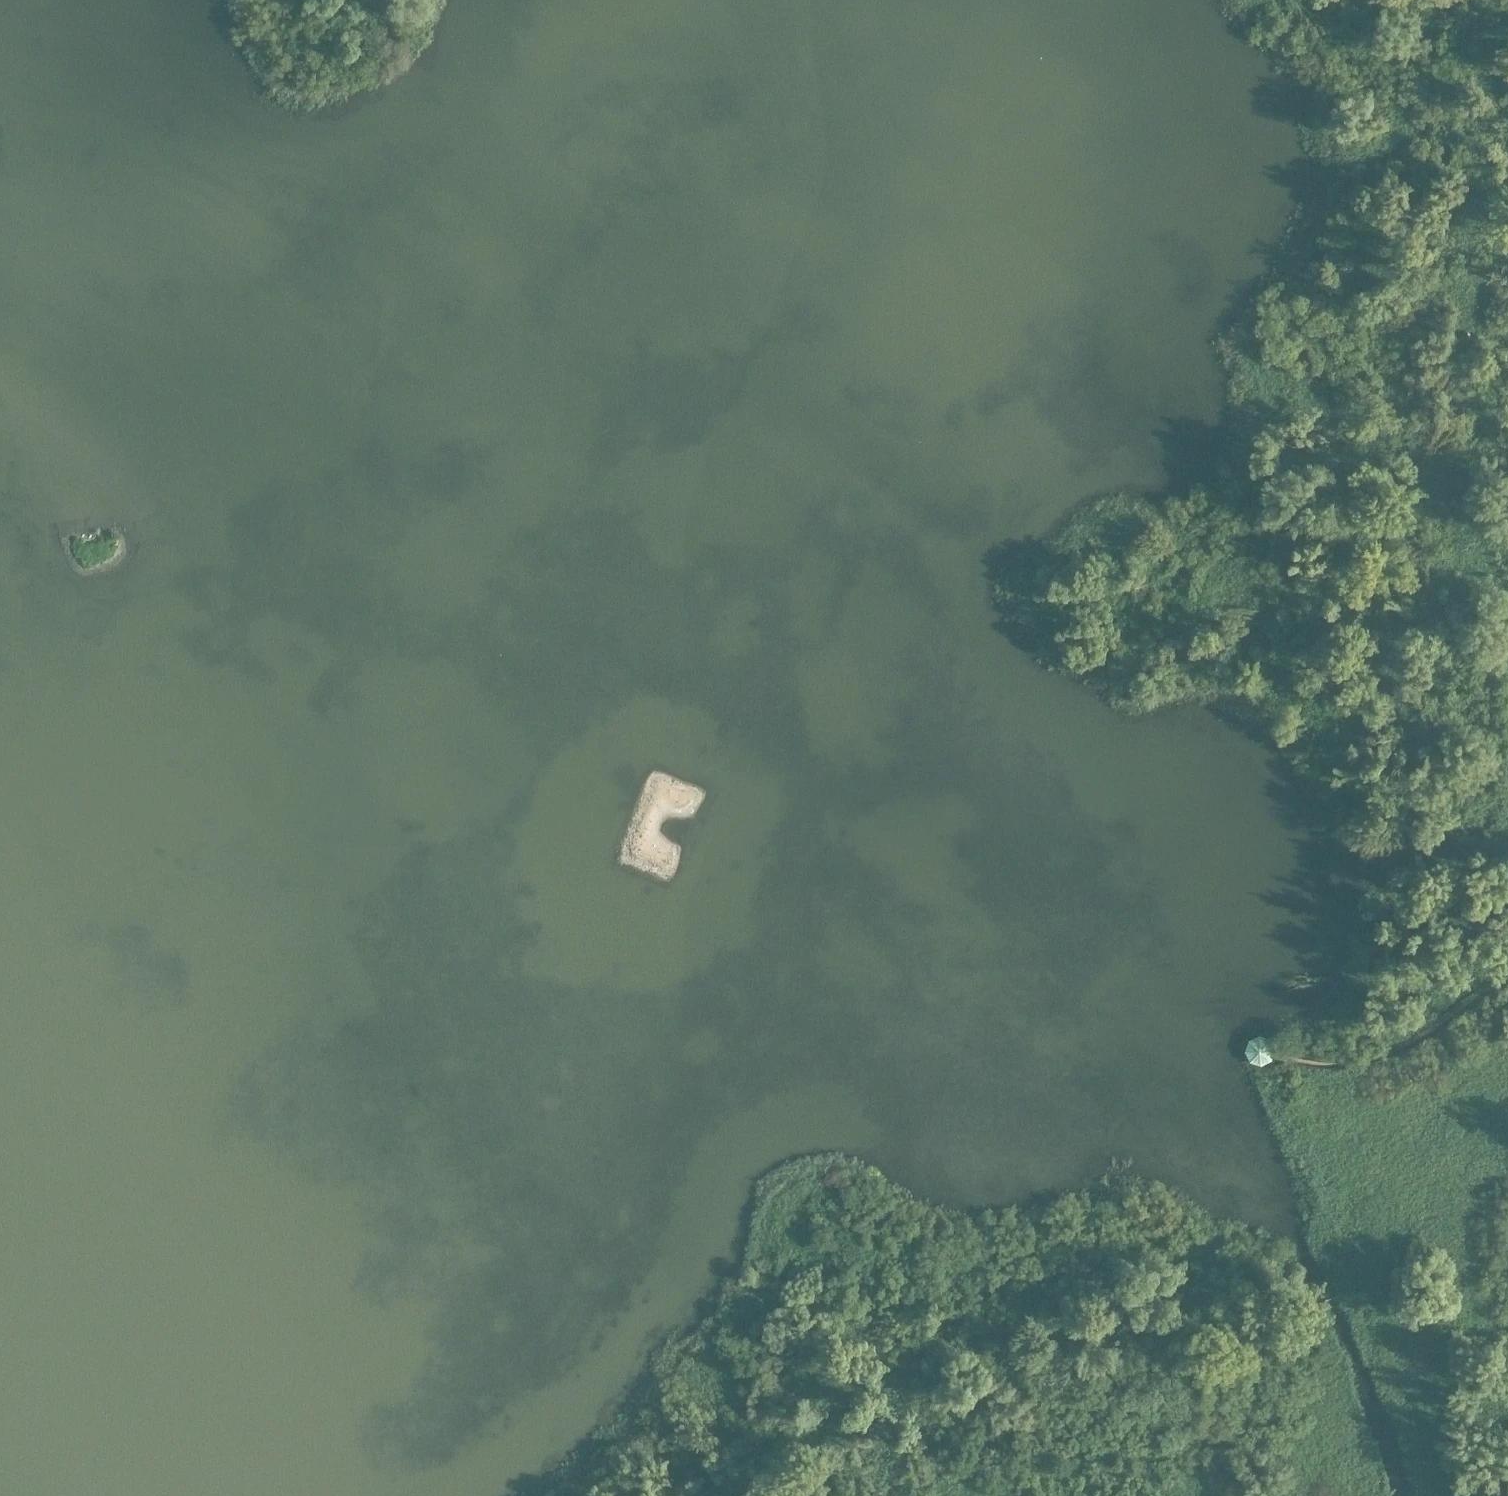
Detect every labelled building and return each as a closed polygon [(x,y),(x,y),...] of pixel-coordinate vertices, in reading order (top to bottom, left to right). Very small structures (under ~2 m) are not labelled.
[(1271,1039),(1259,1035),(1250,1041),(1246,1052),(1251,1062),(1262,1066),(1273,1060),(1273,1059),(1271,1056),(1272,1051),(1275,1051),(1276,1049),(1271,1039)]
